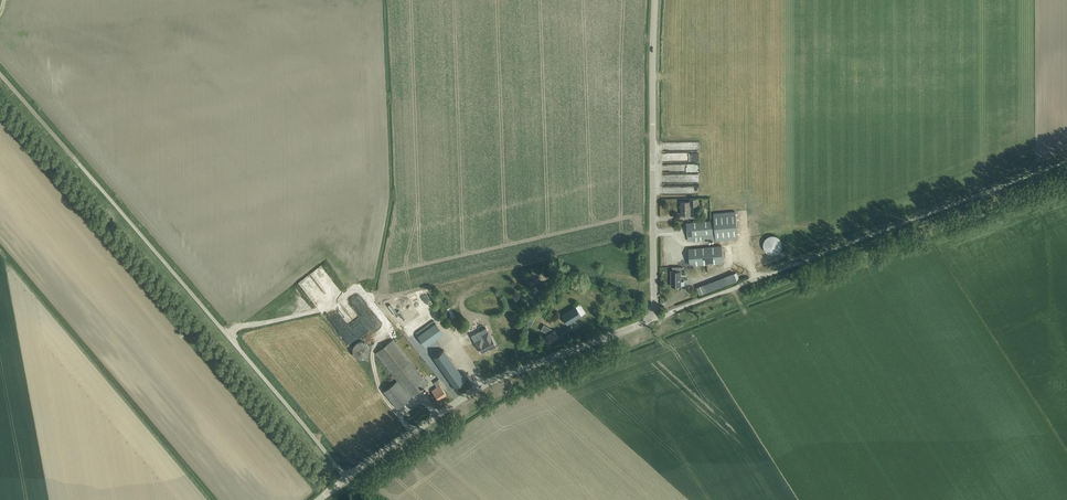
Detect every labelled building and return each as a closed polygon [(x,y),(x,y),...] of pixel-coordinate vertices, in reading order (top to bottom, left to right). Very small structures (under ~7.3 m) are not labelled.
[(663,155),(664,171),(688,170),(687,161),(700,161),(700,143),(693,143),(694,146),(691,146),(691,152),(680,152),(680,151),(659,151),(659,159),(662,159),(662,155),(663,155)] [(664,193),(699,193),(699,185),(683,185),(683,187),(664,187),(664,193)] [(690,202),(681,202),(681,215),(690,215),(690,206),(698,205),(698,198),(690,198),(690,202)] [(714,220),(687,223),(688,241),(694,240),(694,241),(716,239),(716,241),(738,239),(735,211),(714,213),(714,220)] [(763,244),(763,245),(763,246),(763,247),(764,247),(764,248),(764,249),(765,250),(765,251),(766,251),(766,252),(767,253),(768,253),(769,253),(769,254),(770,254),(771,254),(772,254),(773,254),(774,254),(775,254),(776,254),(777,254),(777,253),(778,253),(779,252),(780,252),(780,251),(781,251),(781,250),(781,249),(782,248),(782,247),(782,246),(782,245),(782,244),(782,243),(782,242),(782,241),(781,240),(780,239),(780,238),(779,238),(779,237),(778,237),(777,236),(776,236),(775,236),(774,235),(773,235),(772,235),(771,236),(770,236),(769,236),(768,237),(767,237),(766,238),(765,239),(765,240),(764,240),(764,241),(764,242),(763,243),(763,244)] [(722,246),(689,249),(690,265),(723,262),(722,246)] [(672,271),(671,271),(671,278),(671,286),(681,286),(681,277),(681,271),(681,269),(681,267),(677,267),(672,267),(672,268),(672,271)] [(734,273),(695,287),(698,296),(737,281),(736,280),(734,274),(734,273)] [(560,314),(566,323),(580,314),(574,305),(560,314)] [(528,323),(532,326),(536,318),(532,316),(528,323)] [(415,334),(425,347),(443,334),(433,321),(415,334)] [(540,330),(546,334),(543,336),(547,342),(557,336),(553,329),(544,324),(540,330)] [(495,346),(489,334),(488,332),(480,336),(481,338),(473,342),(475,346),(478,345),(481,352),(491,347),(491,348),(495,346)] [(384,391),(397,408),(428,384),(393,340),(376,353),(397,380),(384,391)] [(353,354),(354,355),(354,356),(355,356),(355,357),(356,357),(357,358),(358,358),(359,358),(360,359),(361,359),(362,359),(363,359),(364,358),(365,358),(366,357),(367,357),(367,356),(368,356),(368,355),(369,354),(369,353),(370,352),(370,351),(370,350),(370,349),(370,348),(369,348),(369,347),(369,346),(368,345),(368,344),(367,344),(367,343),(366,343),(365,343),(365,342),(364,342),(363,342),(361,341),(360,341),(360,342),(359,342),(358,342),(357,342),(357,343),(356,343),(355,344),(354,344),(354,345),(354,346),(353,346),(353,347),(353,348),(352,349),(352,350),(352,351),(353,352),(353,353),(353,354)] [(430,354),(454,387),(465,379),(442,346),(430,354)] [(432,390),(438,400),(446,394),(440,385),(442,383),(439,379),(434,382),(437,387),(432,390)]
